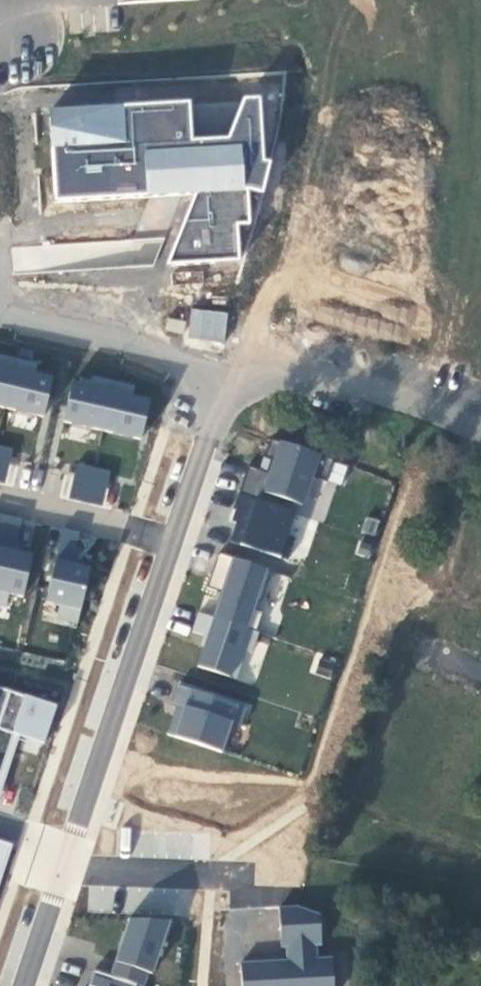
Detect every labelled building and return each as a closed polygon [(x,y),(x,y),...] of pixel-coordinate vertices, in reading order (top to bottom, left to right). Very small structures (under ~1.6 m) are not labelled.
[(168,263),(239,259),(237,224),(250,223),(247,188),(263,192),(270,162),(262,160),(258,103),(51,119),(57,201),(197,194),(168,263)] [(226,340),(228,311),(190,308),(188,338),(226,340)] [(6,409),(17,358),(0,354),(0,408),(6,409)] [(38,362),(17,358),(6,409),(45,419),(54,376),(36,371),(38,362)] [(63,423),(103,432),(115,380),(93,375),(91,385),(73,381),(63,423)] [(136,385),(115,380),(103,432),(142,442),(152,399),(134,395),(136,385)] [(328,482),(335,458),(271,438),(266,457),(272,459),(268,473),(249,466),(240,492),(272,504),(275,497),(306,507),(314,478),(328,482)] [(0,445),(0,483),(5,484),(13,448),(0,445)] [(87,502),(94,467),(77,463),(69,498),(87,502)] [(111,471),(94,467),(87,502),(103,506),(111,471)] [(296,513),(239,493),(233,509),(236,510),(233,520),(237,522),(229,542),(288,562),(296,538),(288,535),(296,513)] [(5,513),(0,537),(0,606),(8,608),(11,595),(25,598),(35,553),(19,549),(25,518),(5,513)] [(57,618),(79,623),(93,566),(74,562),(80,531),(61,527),(46,601),(61,604),(57,618)] [(222,591),(213,616),(256,631),(263,611),(256,609),(259,599),(262,600),(272,569),(220,552),(208,586),(222,591)] [(253,655),(259,633),(197,612),(191,634),(205,638),(196,669),(238,681),(247,652),(253,655)] [(175,704),(166,735),(225,754),(235,720),(248,724),(254,704),(174,679),(168,702),(175,704)] [(10,689),(0,685),(0,721),(10,689)] [(58,704),(10,689),(0,721),(0,730),(45,745),(58,704)] [(278,906),(280,947),(286,947),(286,958),(239,962),(241,985),(336,985),(333,956),(318,957),(318,946),(324,946),(322,915),(296,905),(278,906)] [(154,976),(173,918),(127,916),(110,974),(138,983),(146,985),(149,974),(154,976)] [(138,983),(110,974),(94,970),(89,985),(137,985),(138,983)]
